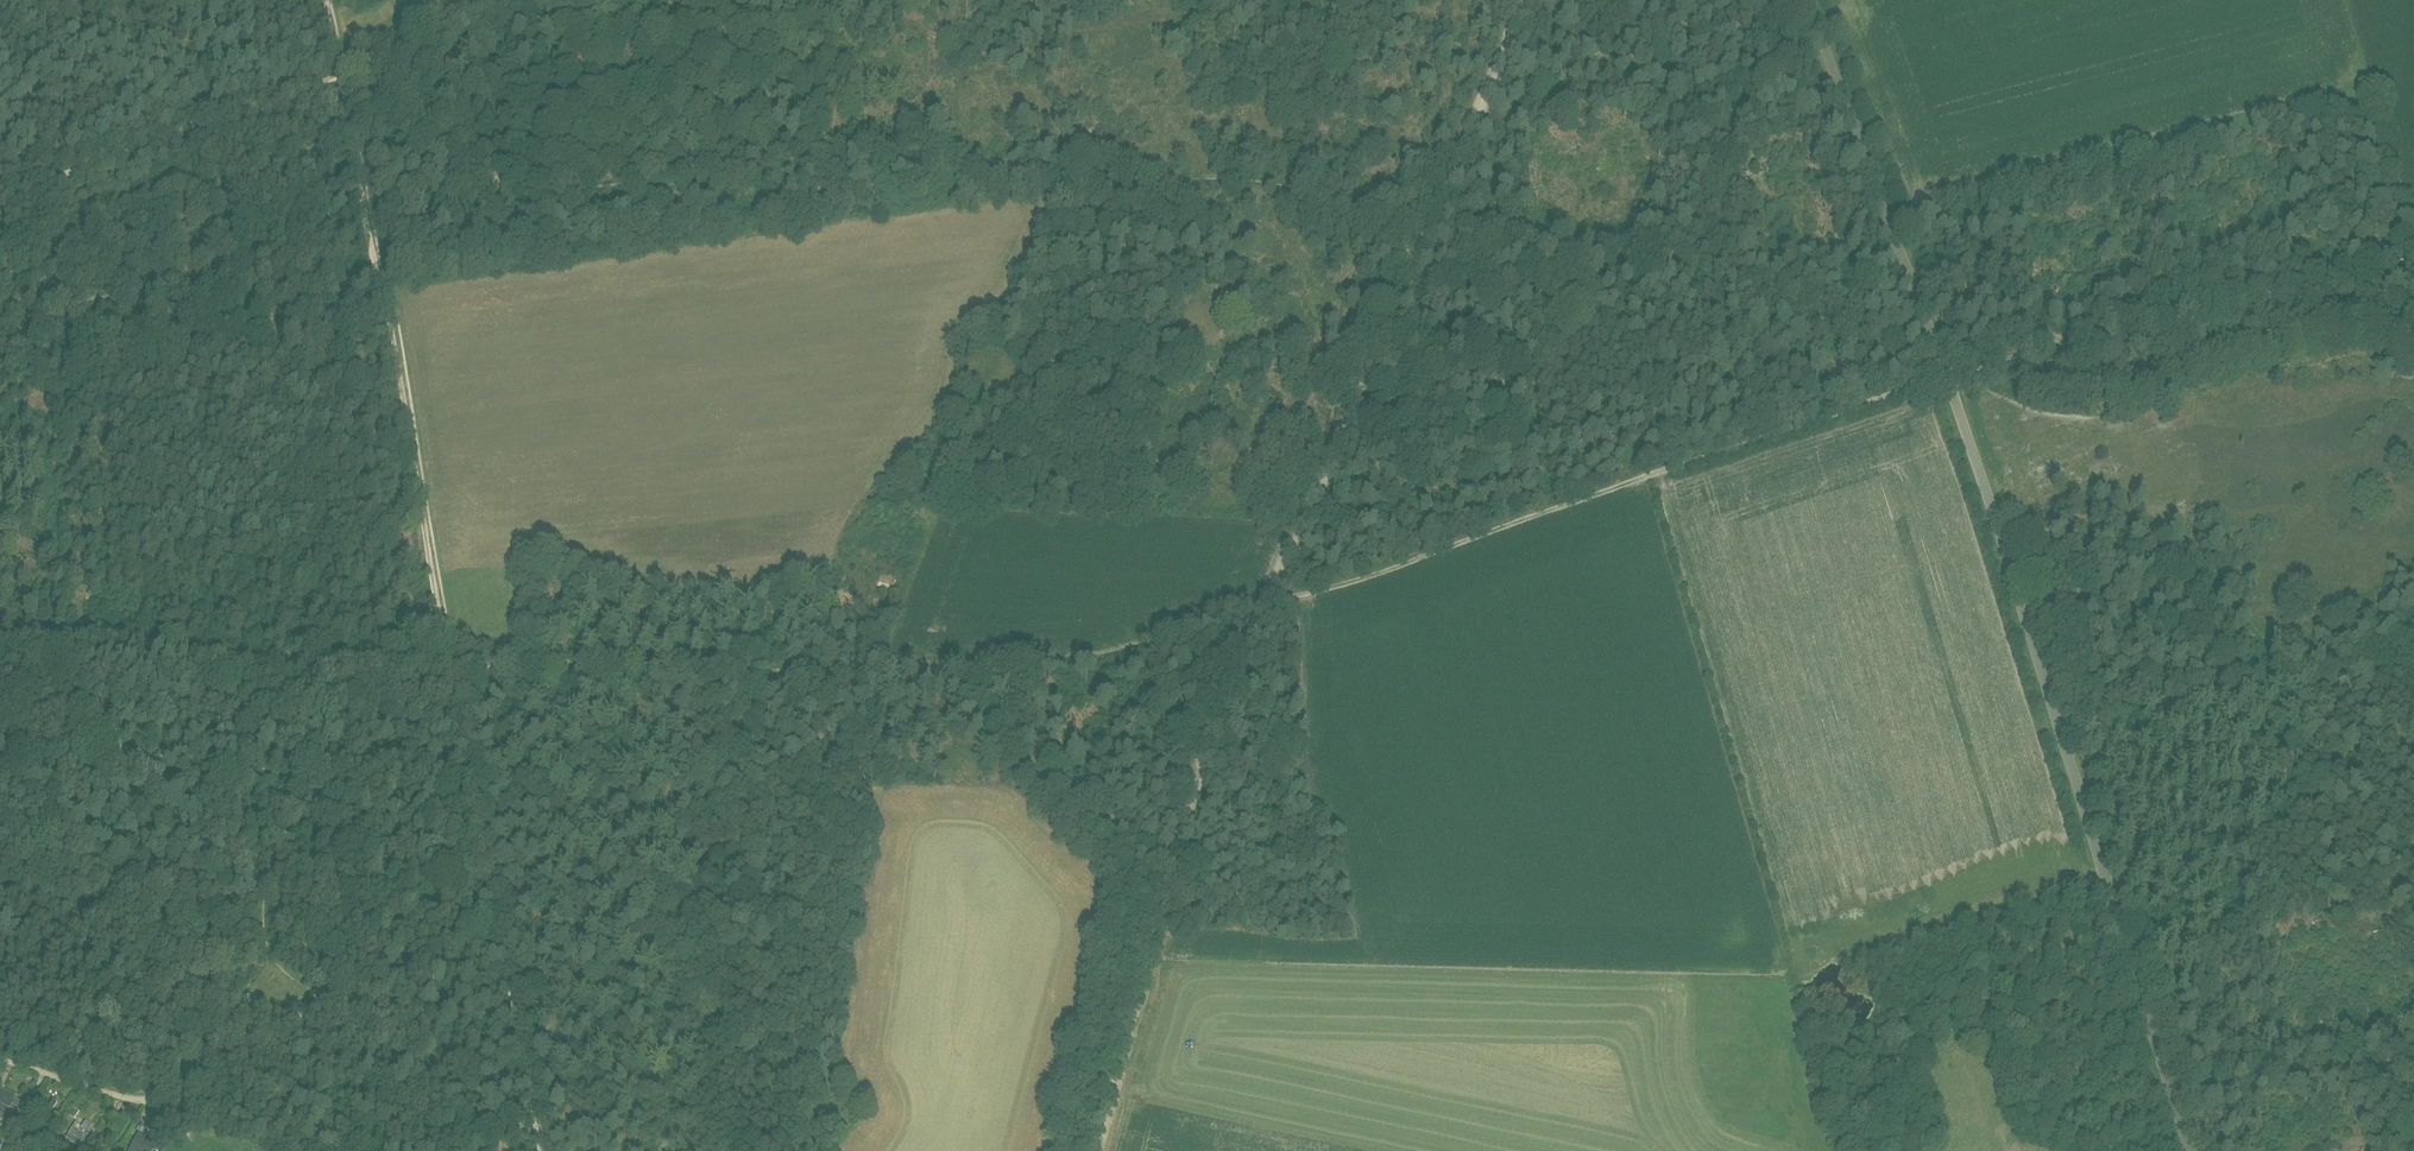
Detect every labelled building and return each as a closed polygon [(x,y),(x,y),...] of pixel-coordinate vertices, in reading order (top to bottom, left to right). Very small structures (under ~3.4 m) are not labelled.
[(0,1090),(0,1107),(9,1111),(13,1103),(18,1105),(23,1094),(3,1084),(0,1090)] [(53,1096),(61,1101),(67,1090),(59,1085),(53,1096)] [(70,1127),(82,1138),(97,1123),(88,1115),(82,1121),(79,1118),(70,1127)] [(137,1130),(130,1148),(135,1150),(139,1141),(143,1143),(146,1133),(137,1130)]
